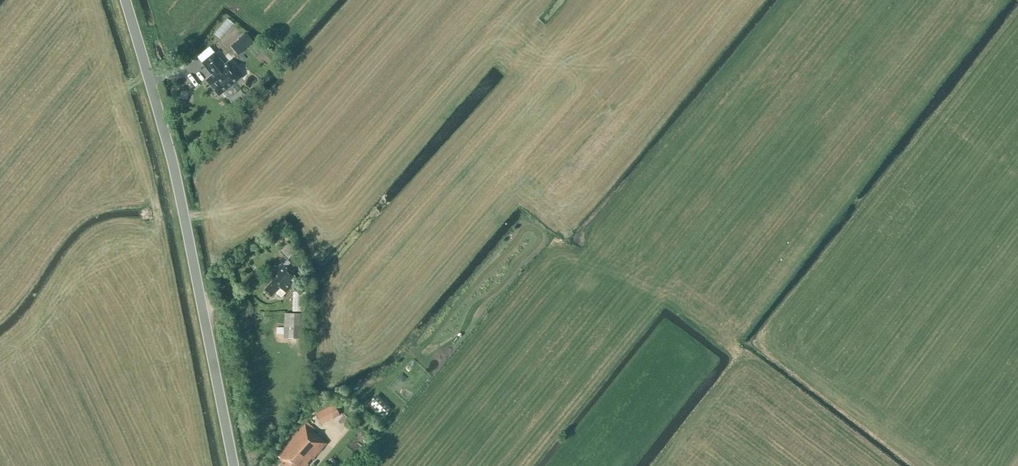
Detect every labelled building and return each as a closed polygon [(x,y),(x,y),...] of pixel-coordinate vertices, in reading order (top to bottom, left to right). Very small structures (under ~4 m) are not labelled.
[(228,19),(214,34),(220,40),(235,25),(228,19)] [(247,36),(232,51),(237,56),(252,41),(247,36)] [(225,65),(215,53),(203,63),(212,75),(206,80),(219,97),(243,78),(229,61),(225,65)] [(191,91),(181,91),(180,100),(190,101),(191,91)] [(297,252),(289,244),(282,250),(290,259),(297,252)] [(286,293),(298,280),(293,275),(298,270),(288,260),(271,279),(273,281),(265,290),(272,297),(280,288),(286,293)] [(306,312),(306,293),(294,292),(293,312),(306,312)] [(303,340),(304,314),(286,313),(285,339),(303,340)] [(377,396),(368,405),(383,420),(392,411),(377,396)] [(335,405),(315,414),(321,426),(340,416),(335,405)] [(327,444),(305,425),(278,456),(284,462),(280,465),(307,465),(309,464),(307,463),(312,458),(313,460),(327,444)]
